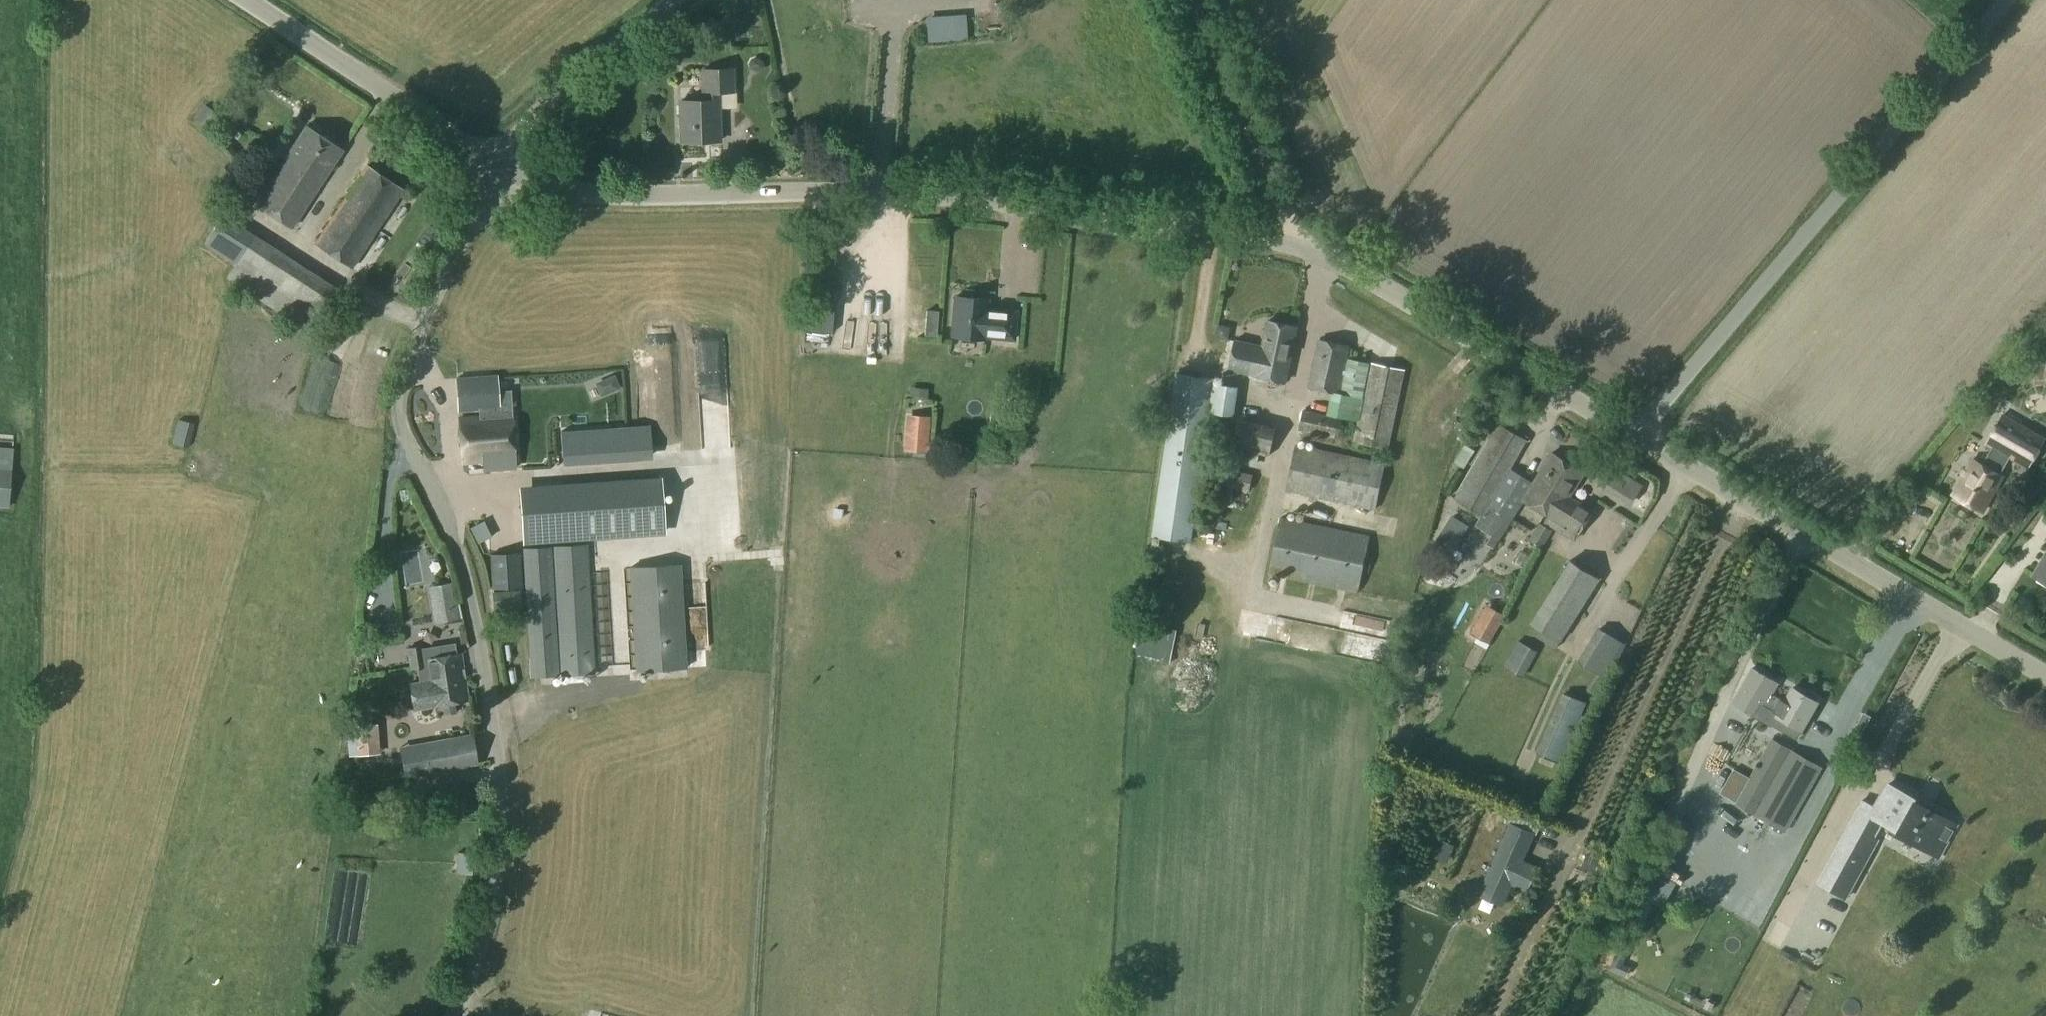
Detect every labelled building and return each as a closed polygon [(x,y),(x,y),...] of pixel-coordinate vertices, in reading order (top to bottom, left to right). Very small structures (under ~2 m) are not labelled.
[(761,68),(763,63),(760,58),(755,57),(751,59),(749,64),(752,69),(757,70),(761,68)] [(704,99),(680,100),(681,126),(684,124),(685,143),(719,142),(718,107),(717,92),(734,92),(733,70),(704,71),(704,99)] [(205,104),(192,120),(205,130),(218,115),(205,104)] [(305,124),(254,203),(292,228),(343,149),(305,124)] [(365,163),(313,241),(353,267),(404,189),(365,163)] [(225,218),(216,233),(243,250),(225,277),(283,316),(312,273),(254,234),(253,236),(225,218)] [(312,273),(283,316),(306,331),(334,288),(312,273)] [(955,295),(952,337),(1017,342),(1020,309),(991,307),(991,297),(955,295)] [(925,335),(936,336),(938,311),(927,310),(925,335)] [(1226,344),(1225,351),(1227,357),(1231,358),(1229,370),(1285,382),(1297,327),(1268,321),(1263,346),(1231,340),(1226,344)] [(1316,339),(1307,387),(1342,394),(1351,345),(1316,339)] [(684,439),(685,344),(663,343),(662,439),(684,439)] [(1370,362),(1353,441),(1389,449),(1406,369),(1370,362)] [(1176,374),(1153,539),(1190,544),(1214,379),(1176,374)] [(594,383),(600,397),(619,389),(613,375),(594,383)] [(457,378),(455,378),(457,411),(478,410),(500,409),(499,393),(498,376),(457,378)] [(321,380),(316,393),(334,401),(339,388),(321,380)] [(1214,384),(1210,414),(1232,417),(1237,388),(1214,384)] [(909,396),(927,397),(927,389),(910,387),(909,396)] [(478,417),(460,419),(462,463),(482,461),(483,470),(514,468),(510,418),(510,415),(509,409),(500,409),(478,410),(478,417)] [(1302,410),(1298,430),(1339,439),(1344,419),(1302,410)] [(910,414),(907,450),(930,452),(933,415),(910,414)] [(1972,459),(1952,497),(1983,513),(2003,476),(1998,474),(2008,456),(2027,466),(2043,437),(2001,414),(1985,444),(1991,447),(1982,465),(1972,459)] [(176,418),(171,444),(190,448),(195,422),(176,418)] [(1236,426),(1232,448),(1269,456),(1275,428),(1237,421),(1236,426)] [(1214,422),(1209,444),(1232,448),(1236,426),(1214,422)] [(1498,424),(1456,499),(1483,515),(1476,526),(1490,534),(1485,544),(1489,546),(1493,549),(1512,518),(1523,500),(1522,499),(1532,483),(1509,469),(1526,440),(1498,424)] [(573,466),(643,464),(642,429),(572,431),(573,466)] [(1295,443),(1285,491),(1376,510),(1386,463),(1295,443)] [(9,508),(13,451),(0,450),(0,507),(9,508)] [(1522,499),(1523,500),(1542,511),(1551,496),(1542,490),(1547,482),(1558,489),(1565,478),(1577,485),(1584,473),(1552,452),(1532,483),(1522,499)] [(1214,467),(1211,484),(1250,492),(1253,476),(1236,472),(1234,472),(1235,466),(1223,463),(1222,469),(1214,467)] [(1551,496),(1542,511),(1548,515),(1543,522),(1574,541),(1593,510),(1570,496),(1577,485),(1565,478),(1558,489),(1547,482),(1542,490),(1551,496)] [(659,484),(519,495),(523,540),(662,530),(659,484)] [(1204,505),(1201,518),(1219,522),(1221,508),(1204,505)] [(1451,515),(1437,539),(1453,549),(1467,525),(1451,515)] [(1280,516),(1268,574),(1359,593),(1371,535),(1280,516)] [(499,523),(480,528),(484,544),(502,539),(499,523)] [(1539,523),(1529,540),(1541,547),(1551,530),(1539,523)] [(586,545),(553,547),(561,675),(594,673),(586,545)] [(550,547),(523,549),(531,677),(558,675),(550,547)] [(517,551),(489,554),(492,589),(521,587),(517,551)] [(2032,575),(2045,583),(2045,551),(2032,575)] [(1571,560),(1532,622),(1542,628),(1560,640),(1600,578),(1571,560)] [(680,567),(632,569),(638,673),(686,670),(680,567)] [(1428,583),(1425,594),(1444,599),(1447,588),(1428,583)] [(453,584),(435,588),(440,622),(459,619),(453,584)] [(519,590),(493,592),(494,609),(520,608),(519,590)] [(1487,607),(1473,634),(1490,643),(1504,616),(1487,607)] [(1560,640),(1542,628),(1538,636),(1556,647),(1560,640)] [(1595,628),(1576,663),(1599,676),(1619,642),(1595,628)] [(1517,641),(1503,666),(1523,678),(1537,652),(1517,641)] [(422,644),(408,647),(411,668),(418,666),(420,681),(426,681),(436,680),(435,677),(440,677),(441,683),(450,682),(450,683),(465,680),(461,653),(461,652),(456,653),(455,643),(422,648),(422,644)] [(1171,645),(1155,645),(1156,677),(1172,677),(1171,645)] [(1751,666),(1731,702),(1759,719),(1765,708),(1801,729),(1818,702),(1793,687),(1791,689),(1751,666)] [(420,681),(410,683),(414,708),(414,709),(468,700),(465,680),(450,683),(450,682),(441,683),(440,677),(435,677),(436,680),(426,681),(420,681)] [(1564,694),(1539,751),(1559,760),(1585,703),(1564,694)] [(377,724),(354,726),(356,753),(379,751),(377,724)] [(469,735),(400,746),(405,776),(474,765),(469,735)] [(1771,740),(1735,804),(1786,833),(1822,769),(1810,762),(1771,740)] [(1860,803),(1818,880),(1846,896),(1878,838),(1874,836),(1881,824),(1938,856),(1954,826),(1945,821),(1947,818),(1929,808),(1928,811),(1915,804),(1916,802),(1887,785),(1873,810),(1860,803)] [(1487,877),(1476,899),(1495,909),(1501,912),(1502,910),(1512,887),(1527,894),(1538,869),(1524,862),(1536,836),(1510,824),(1487,876),(1487,877)] [(1442,839),(1434,856),(1446,862),(1454,845),(1442,839)] [(456,853),(455,874),(471,875),(472,854),(456,853)]
